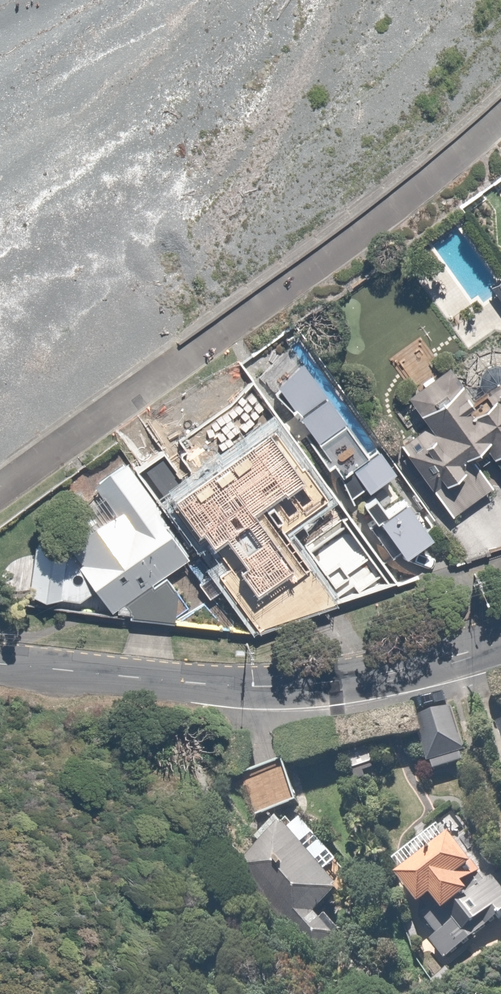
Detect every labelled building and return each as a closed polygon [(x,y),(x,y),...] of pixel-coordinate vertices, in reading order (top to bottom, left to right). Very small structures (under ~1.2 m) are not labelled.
[(490,286),(500,303),(500,279),(490,286)] [(454,514),(497,487),(474,456),(487,445),(496,458),(500,454),(500,351),(494,350),(477,357),(468,368),(463,379),(451,365),(409,394),(430,425),(401,445),(454,514)] [(240,361),(220,374),(234,395),(253,383),(240,361)] [(305,361),(275,387),(354,507),(397,471),(376,444),(368,451),(305,361)] [(185,399),(123,445),(199,550),(227,531),(213,504),(232,492),(282,550),(322,518),(258,436),(231,451),(185,399)] [(189,555),(127,461),(95,483),(115,512),(67,544),(36,544),(25,596),(82,600),(95,592),(113,612),(125,603),(189,555)] [(377,495),(365,505),(372,516),(367,521),(395,556),(437,526),(412,492),(387,509),(377,495)] [(182,593),(166,577),(125,603),(129,620),(177,626),(182,593)] [(438,770),(471,761),(453,700),(418,710),(438,770)] [(287,763),(240,774),(252,819),(301,805),(287,763)] [(347,890),(289,829),(238,864),(318,952),(345,933),(324,910),(347,890)] [(400,880),(439,935),(427,942),(445,964),(500,919),(500,886),(494,877),(489,881),(455,837),(400,880)]
